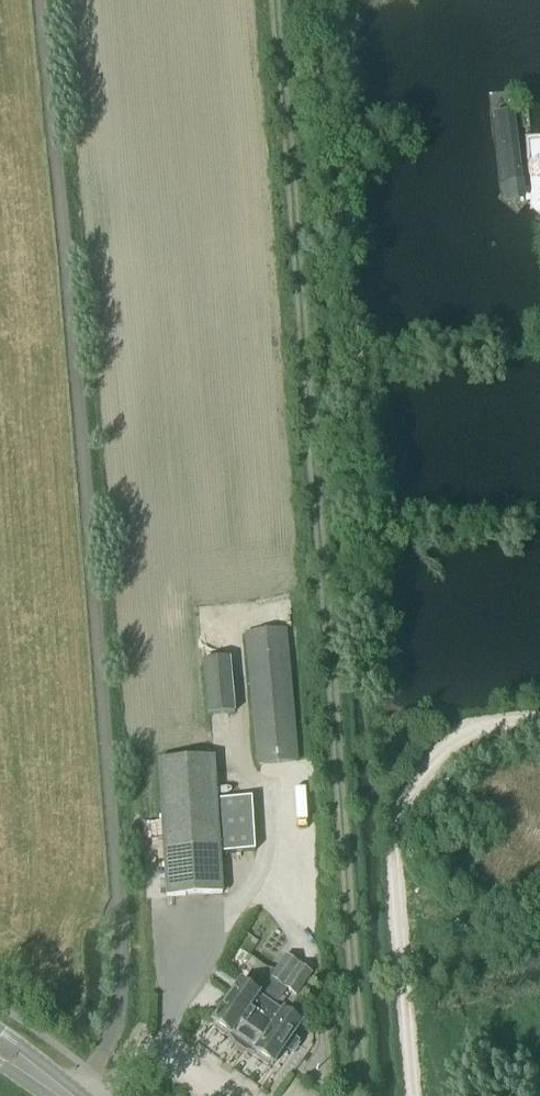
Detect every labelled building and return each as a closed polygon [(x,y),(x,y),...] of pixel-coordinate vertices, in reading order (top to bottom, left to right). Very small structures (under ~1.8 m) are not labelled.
[(522,181),(514,124),(512,111),(492,114),(501,183),(522,181)] [(256,767),(298,763),(286,630),(244,634),(256,767)] [(206,717),(234,714),(230,661),(201,662),(206,717)] [(164,898),(222,895),(213,758),(156,761),(164,898)] [(224,851),(251,850),(247,797),(221,799),(224,851)] [(296,997),(311,974),(285,956),(268,979),(296,997)] [(272,1066),(300,1026),(240,984),(212,1024),(229,1036),(235,1044),(245,1052),(255,1054),(272,1066)]
